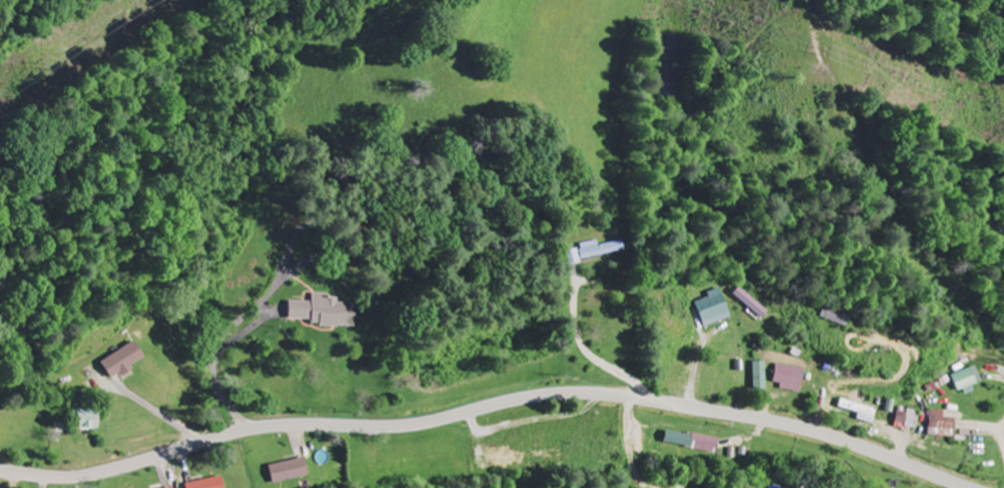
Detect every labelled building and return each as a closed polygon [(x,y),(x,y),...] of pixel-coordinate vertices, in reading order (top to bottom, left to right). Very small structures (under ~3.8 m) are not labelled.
[(572,263),(623,252),(621,242),(598,247),(597,241),(580,245),(581,249),(570,252),(572,263)] [(770,313),(742,287),(735,294),(764,320),(770,313)] [(706,328),(734,318),(723,289),(709,294),(711,298),(697,303),(706,328)] [(288,320),(311,321),(311,327),(355,328),(355,304),(337,304),(337,296),(311,296),(311,303),(288,302),(288,320)] [(845,328),(849,317),(825,307),(820,318),(845,328)] [(149,361),(138,342),(103,362),(113,379),(122,375),(149,361)] [(756,363),(757,390),(770,390),(769,363),(756,363)] [(777,387),(805,392),(808,370),(780,366),(777,387)] [(960,391),(985,385),(981,368),(956,375),(960,391)] [(863,414),(861,420),(877,425),(881,410),(845,400),(843,409),(863,414)] [(898,427),(918,431),(923,412),(902,408),(898,427)] [(933,437),(960,437),(961,419),(949,419),(949,411),(934,411),(933,437)] [(78,429),(100,430),(100,412),(78,412),(78,429)] [(667,445),(719,453),(721,439),(669,431),(667,445)] [(310,477),(306,458),(270,467),(274,485),(310,477)] [(224,477),(186,485),(187,487),(226,487),(224,477)]
